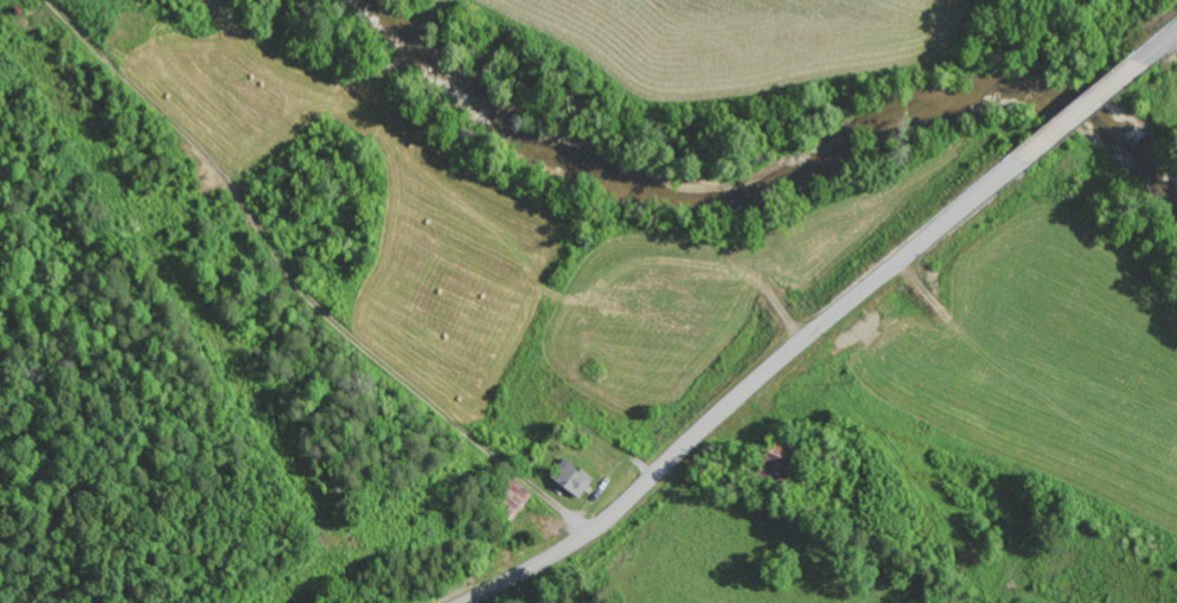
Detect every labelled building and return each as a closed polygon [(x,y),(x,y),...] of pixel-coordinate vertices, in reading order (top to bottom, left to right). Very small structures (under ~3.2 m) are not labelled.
[(562,491),(577,502),(592,483),(563,461),(550,478),(564,489),(562,491)]
